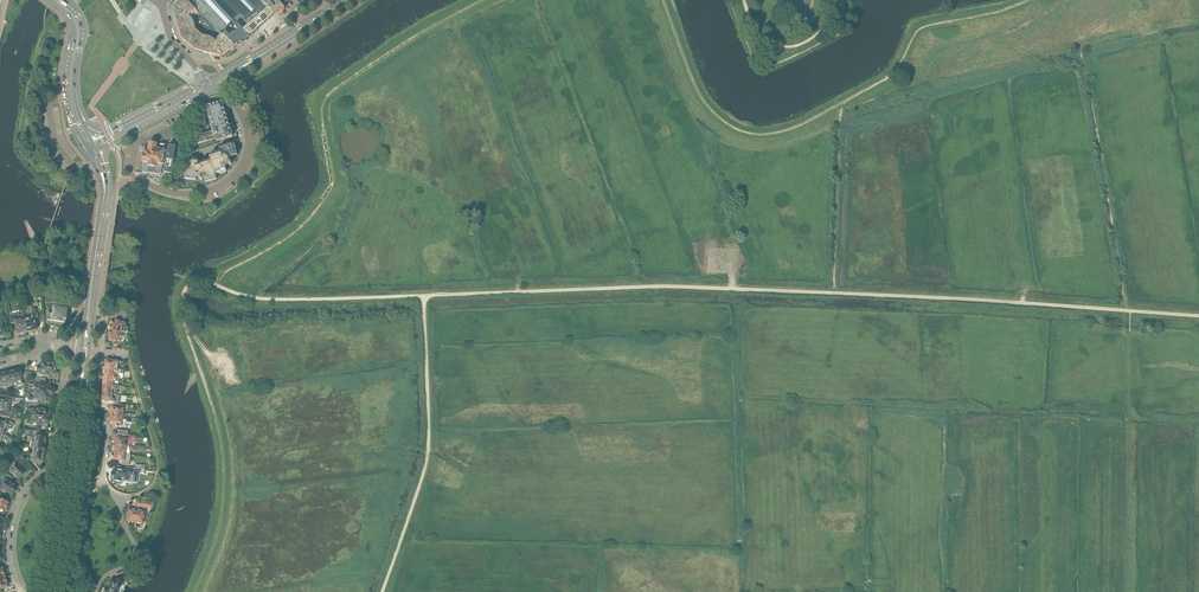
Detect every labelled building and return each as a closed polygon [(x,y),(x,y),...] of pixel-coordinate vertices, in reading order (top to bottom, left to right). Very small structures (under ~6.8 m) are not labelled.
[(174,12),(175,17),(176,17),(179,29),(194,25),(193,21),(191,21),(191,19),(190,19),(189,17),(196,10),(186,0),(182,0),(180,2),(181,4),(176,9),(175,10),(176,10),(175,11),(174,12)] [(196,10),(197,10),(204,17),(206,19),(207,20),(209,22),(210,23),(211,24),(212,25),(214,27),(222,35),(234,46),(237,45),(237,46),(247,41),(246,39),(249,37),(245,32),(237,24),(244,18),(246,19),(266,7),(261,2),(259,0),(186,0),(196,10)] [(261,2),(266,7),(267,7),(274,16),(275,16),(276,16),(278,14),(282,11),(285,9),(277,0),(276,0),(275,0),(264,0),(261,2)] [(828,4),(831,0),(814,0),(815,16),(822,9),(821,8),(828,4)] [(244,18),(237,24),(245,32),(249,37),(257,30),(274,16),(267,7),(266,7),(246,19),(244,18)] [(194,25),(179,29),(182,37),(186,42),(190,45),(195,49),(203,51),(206,37),(202,36),(195,30),(194,25)] [(206,37),(203,51),(216,55),(215,55),(220,56),(221,55),(221,56),(228,49),(230,51),(234,46),(222,35),(216,42),(213,41),(213,40),(211,40),(211,38),(206,37)] [(211,132),(194,137),(196,145),(215,139),(216,142),(233,136),(222,101),(214,104),(213,101),(209,104),(209,105),(205,107),(213,132),(211,132)] [(200,123),(194,124),(191,125),(193,131),(202,128),(200,123)] [(142,169),(142,170),(142,171),(142,172),(143,172),(144,173),(145,173),(147,173),(155,174),(157,175),(158,175),(159,175),(159,174),(160,174),(161,173),(161,172),(162,169),(164,170),(164,172),(164,173),(172,174),(172,173),(172,172),(175,147),(165,145),(164,145),(161,145),(161,144),(160,144),(160,145),(150,143),(149,143),(148,146),(148,147),(144,147),(143,151),(144,151),(142,162),(143,162),(142,168),(142,169)] [(228,158),(231,157),(237,155),(234,144),(219,148),(220,153),(209,156),(210,160),(199,164),(198,164),(198,161),(187,159),(184,179),(196,180),(196,177),(199,178),(199,179),(200,180),(201,180),(202,180),(202,179),(203,179),(203,178),(203,177),(205,183),(216,179),(215,175),(226,171),(225,166),(227,166),(227,164),(228,164),(228,165),(229,166),(230,166),(230,165),(231,165),(231,164),(232,164),(232,163),(231,163),(231,162),(230,161),(229,161),(228,158)] [(194,290),(188,289),(185,299),(191,301),(194,290)] [(48,320),(66,322),(67,316),(66,316),(67,309),(67,305),(70,304),(71,298),(69,297),(64,296),(61,297),(60,295),(56,295),(55,293),(52,293),(51,294),(47,293),(46,294),(45,301),(46,302),(47,302),(46,310),(53,311),(53,314),(48,314),(48,320)] [(17,333),(22,332),(23,333),(28,332),(25,319),(24,314),(23,314),(19,315),(19,313),(9,316),(11,325),(15,324),(17,333)] [(28,332),(32,331),(32,330),(37,329),(35,320),(39,319),(37,313),(31,314),(32,317),(25,319),(28,332)] [(109,326),(109,328),(110,329),(110,330),(124,332),(128,333),(128,328),(126,328),(126,327),(127,323),(120,322),(120,320),(115,320),(112,320),(112,321),(111,320),(111,325),(110,325),(109,326)] [(109,331),(108,334),(109,334),(109,335),(109,339),(112,340),(112,341),(117,341),(120,341),(123,342),(124,337),(123,337),(124,332),(110,330),(109,331)] [(105,367),(105,368),(121,370),(117,369),(118,364),(123,365),(124,362),(106,359),(105,363),(104,364),(104,366),(105,367)] [(38,364),(37,373),(43,374),(43,375),(46,375),(49,376),(49,378),(52,378),(53,378),(54,378),(54,377),(55,377),(55,376),(55,375),(56,375),(56,374),(57,374),(57,373),(57,372),(57,371),(57,370),(56,370),(57,363),(51,363),(51,364),(50,365),(46,364),(45,363),(43,363),(42,363),(42,365),(38,364)] [(14,369),(8,370),(11,382),(11,385),(12,385),(11,384),(17,383),(17,385),(22,384),(21,380),(20,377),(21,377),(22,376),(22,374),(23,373),(23,372),(22,368),(14,370),(14,369)] [(120,373),(121,370),(105,368),(105,371),(104,372),(103,374),(104,375),(104,376),(119,378),(119,373),(120,373)] [(1,384),(2,384),(2,386),(3,387),(11,385),(11,382),(8,370),(0,372),(0,373),(0,378),(1,384)] [(121,378),(119,378),(104,376),(104,380),(103,380),(102,383),(103,384),(125,387),(113,385),(114,381),(120,382),(121,378)] [(29,384),(29,389),(34,389),(33,394),(35,394),(34,398),(39,399),(42,399),(41,402),(48,403),(51,403),(52,395),(53,394),(54,394),(55,390),(54,389),(53,389),(50,388),(50,387),(47,386),(48,385),(45,384),(45,381),(45,379),(36,378),(36,380),(36,385),(29,384)] [(102,392),(116,394),(117,394),(118,389),(125,390),(125,387),(103,384),(103,388),(101,389),(101,391),(102,392)] [(115,399),(116,394),(102,392),(103,393),(101,394),(101,396),(102,397),(102,401),(114,402),(116,402),(117,399),(115,399)] [(0,399),(0,406),(9,407),(9,403),(13,403),(15,398),(15,397),(2,396),(2,399),(0,399)] [(9,407),(0,406),(0,416),(12,418),(12,417),(12,412),(8,410),(9,407)] [(30,414),(30,417),(29,421),(38,423),(37,424),(42,425),(41,427),(47,428),(48,424),(49,424),(50,422),(51,420),(50,417),(49,417),(49,413),(44,412),(44,410),(38,409),(28,408),(28,414),(30,414)] [(110,409),(110,411),(111,412),(111,415),(127,417),(128,414),(125,414),(123,414),(123,409),(120,409),(115,408),(112,408),(110,409)] [(109,418),(109,421),(110,421),(110,422),(116,423),(116,426),(120,426),(121,419),(127,420),(126,422),(132,422),(133,418),(130,417),(127,417),(111,415),(110,417),(109,418)] [(3,434),(5,435),(7,430),(8,427),(12,429),(14,423),(5,420),(4,423),(0,422),(0,433),(3,434)] [(116,439),(115,440),(116,441),(116,445),(131,447),(131,446),(131,444),(130,444),(131,435),(128,435),(118,434),(118,437),(117,437),(117,438),(116,439)] [(32,442),(31,447),(45,449),(46,442),(45,442),(46,437),(35,435),(35,438),(34,438),(33,442),(32,442)] [(114,448),(114,450),(115,451),(115,452),(130,454),(129,453),(130,453),(130,451),(129,450),(138,451),(139,447),(131,446),(131,447),(116,445),(116,448),(114,448)] [(45,454),(45,449),(31,447),(34,447),(33,454),(31,454),(30,459),(33,462),(37,463),(42,464),(44,454),(45,454)] [(113,456),(113,457),(114,458),(114,459),(122,460),(121,465),(129,466),(131,455),(130,455),(130,454),(115,452),(115,455),(113,456)] [(31,471),(28,468),(21,461),(23,459),(19,455),(7,468),(10,472),(11,471),(19,479),(24,474),(25,476),(31,471)] [(112,472),(111,478),(113,479),(113,480),(121,481),(121,480),(126,480),(126,482),(132,483),(133,475),(137,475),(138,469),(115,466),(115,469),(114,469),(114,472),(112,472)] [(1,476),(0,478),(1,479),(1,480),(0,481),(0,487),(2,489),(2,490),(7,492),(6,494),(10,496),(11,494),(13,494),(13,493),(15,493),(16,491),(15,490),(16,489),(17,486),(16,486),(11,482),(11,483),(4,479),(7,474),(3,471),(0,469),(0,475),(1,476)] [(5,511),(9,502),(0,499),(0,509),(5,511)] [(145,511),(143,511),(144,507),(149,508),(149,502),(136,500),(135,506),(136,506),(135,510),(129,509),(127,520),(143,523),(145,511)] [(106,587),(116,591),(118,591),(122,584),(124,586),(125,585),(126,583),(126,582),(127,580),(124,579),(123,582),(117,579),(115,578),(114,580),(112,579),(110,583),(108,582),(107,584),(106,587)]
